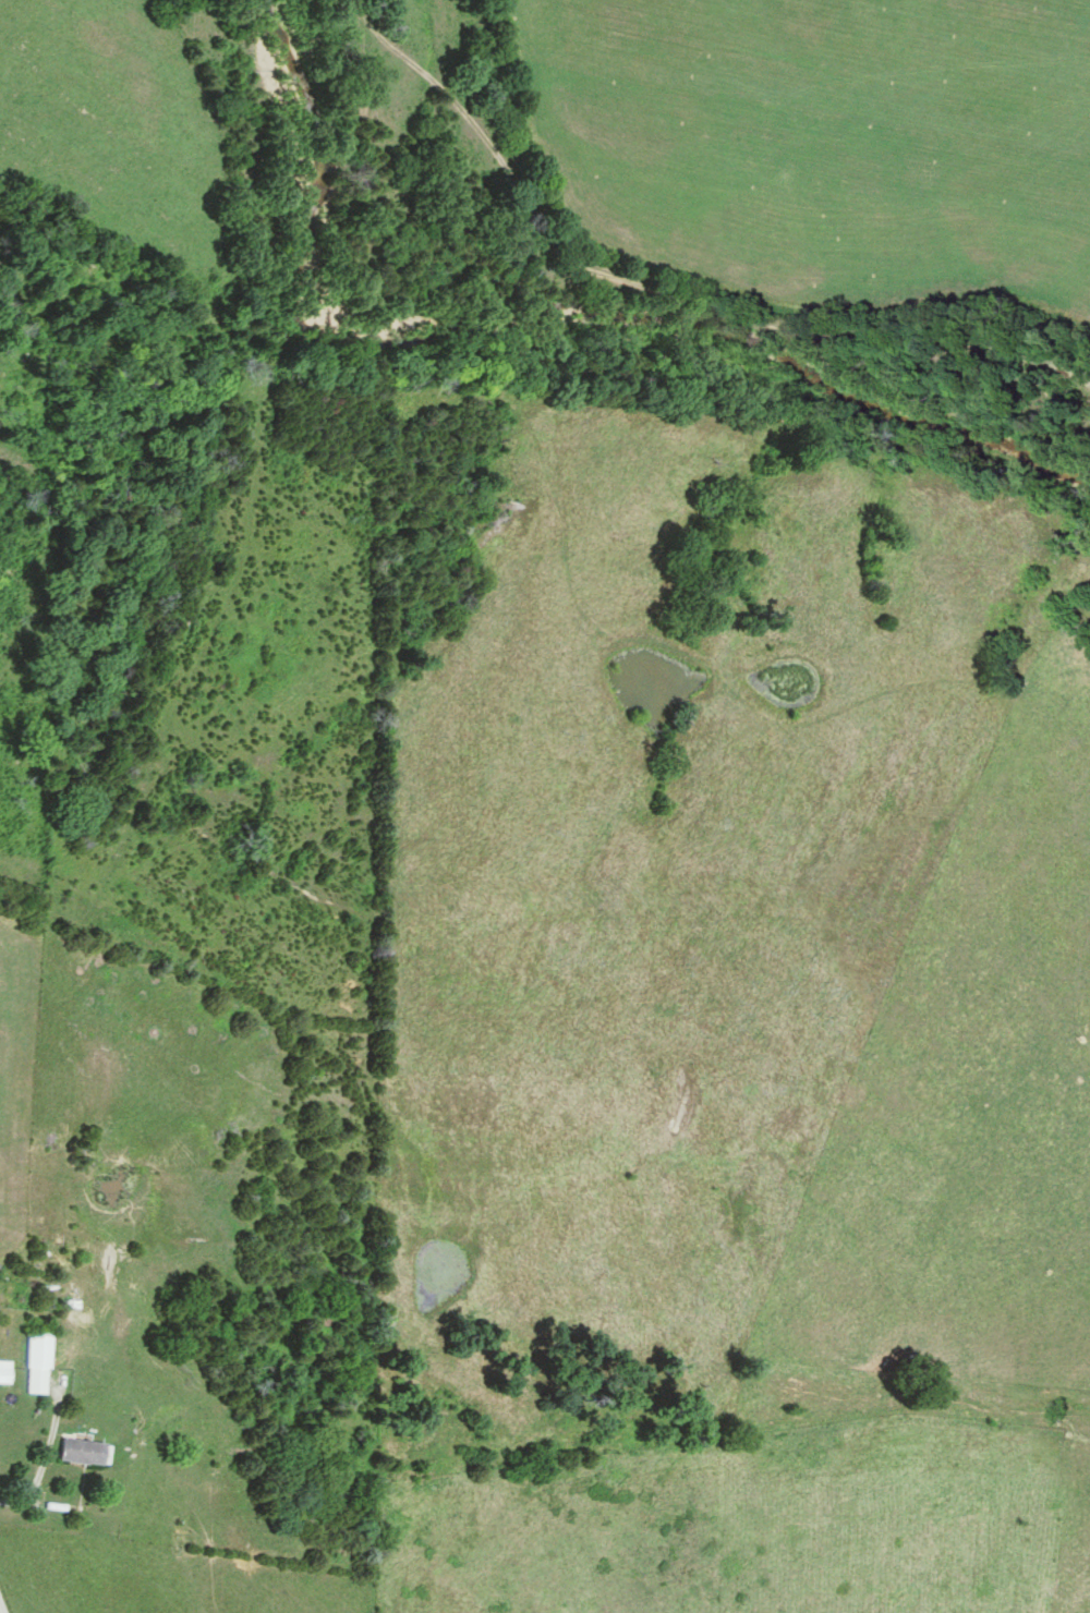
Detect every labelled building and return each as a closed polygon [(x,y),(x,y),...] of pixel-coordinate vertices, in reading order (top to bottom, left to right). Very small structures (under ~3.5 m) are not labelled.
[(26,1395),(48,1395),(50,1333),(27,1332),(26,1395)] [(0,1361),(0,1385),(10,1385),(10,1361),(0,1361)] [(110,1466),(112,1444),(62,1440),(60,1462),(110,1466)]
